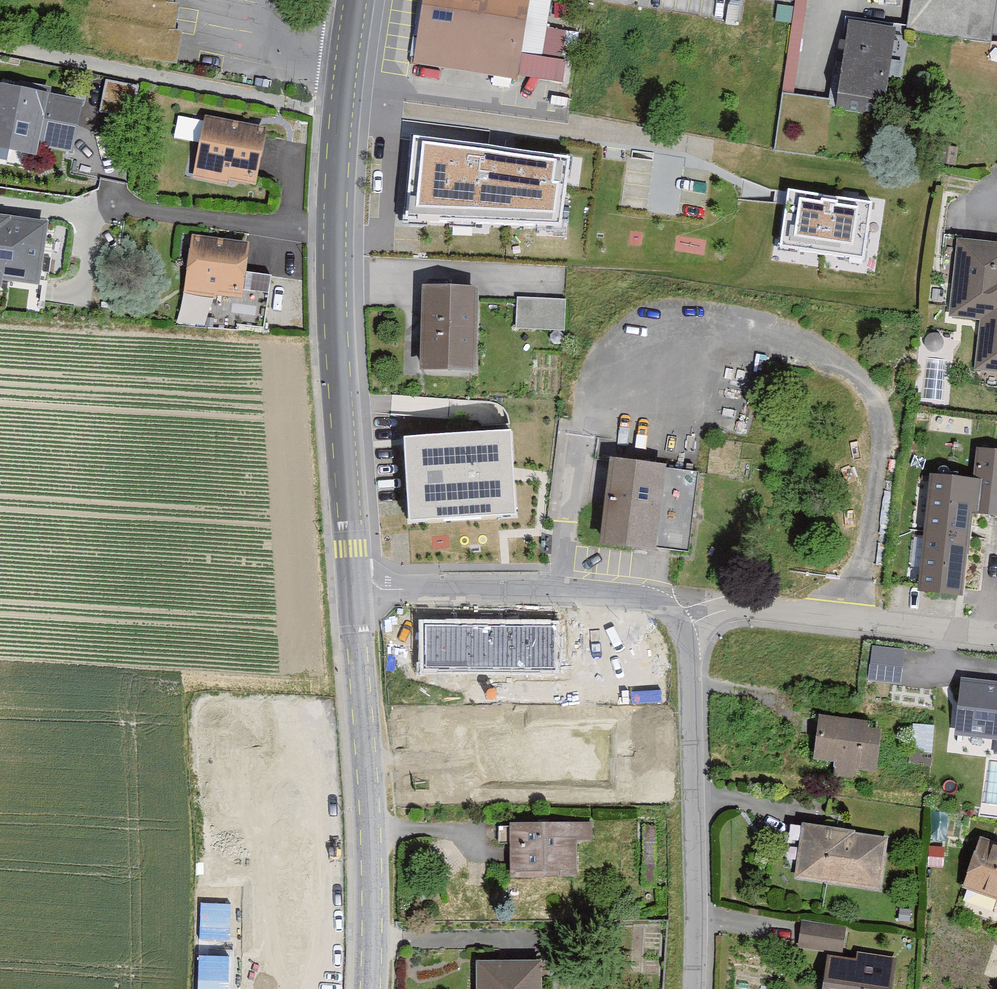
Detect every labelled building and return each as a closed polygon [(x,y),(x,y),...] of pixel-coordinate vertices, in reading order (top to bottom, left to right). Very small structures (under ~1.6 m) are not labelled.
[(417,66),(514,82),(517,60),(540,63),(545,36),(550,0),(427,0),(417,66)] [(907,34),(988,44),(994,0),(911,0),(907,34)] [(893,30),(847,21),(834,92),(880,100),(893,30)] [(0,84),(0,149),(37,156),(39,146),(73,153),(84,100),(0,84)] [(260,130),(203,121),(194,168),(221,174),(223,180),(250,185),(260,130)] [(569,157),(411,135),(404,218),(561,225),(569,157)] [(779,246),(864,259),(872,203),(788,191),(779,246)] [(0,215),(0,287),(1,288),(2,281),(39,286),(48,222),(0,215)] [(241,243),(188,238),(182,292),(236,298),(241,243)] [(956,242),(948,317),(979,321),(973,373),(996,376),(996,247),(956,242)] [(471,292),(419,289),(416,372),(468,373),(471,292)] [(561,300),(514,299),(514,332),(559,334),(561,300)] [(507,429),(401,437),(408,526),(514,518),(507,429)] [(976,447),(973,478),(982,479),(978,513),(996,516),(996,449),(976,447)] [(694,473),(607,461),(600,545),(661,554),(686,557),(694,473)] [(982,479),(973,478),(930,473),(917,592),(963,597),(972,513),(978,513),(982,479)] [(554,626),(425,625),(425,669),(554,669),(554,626)] [(869,680),(899,683),(903,651),(872,648),(869,680)] [(955,736),(996,740),(996,682),(961,678),(955,736)] [(864,724),(816,719),(812,761),(833,763),(831,782),(849,784),(851,770),(873,773),(877,732),(863,731),(864,724)] [(589,820),(507,819),(506,873),(574,874),(574,839),(589,840),(589,820)] [(884,841),(801,827),(793,878),(876,891),(884,841)] [(978,840),(961,887),(996,900),(996,847),(978,840)] [(844,931),(801,925),(800,934),(798,949),(841,955),(844,931)] [(825,957),(821,988),(890,988),(893,959),(856,954),(855,961),(825,957)] [(474,958),(474,988),(537,988),(538,959),(474,958)]
